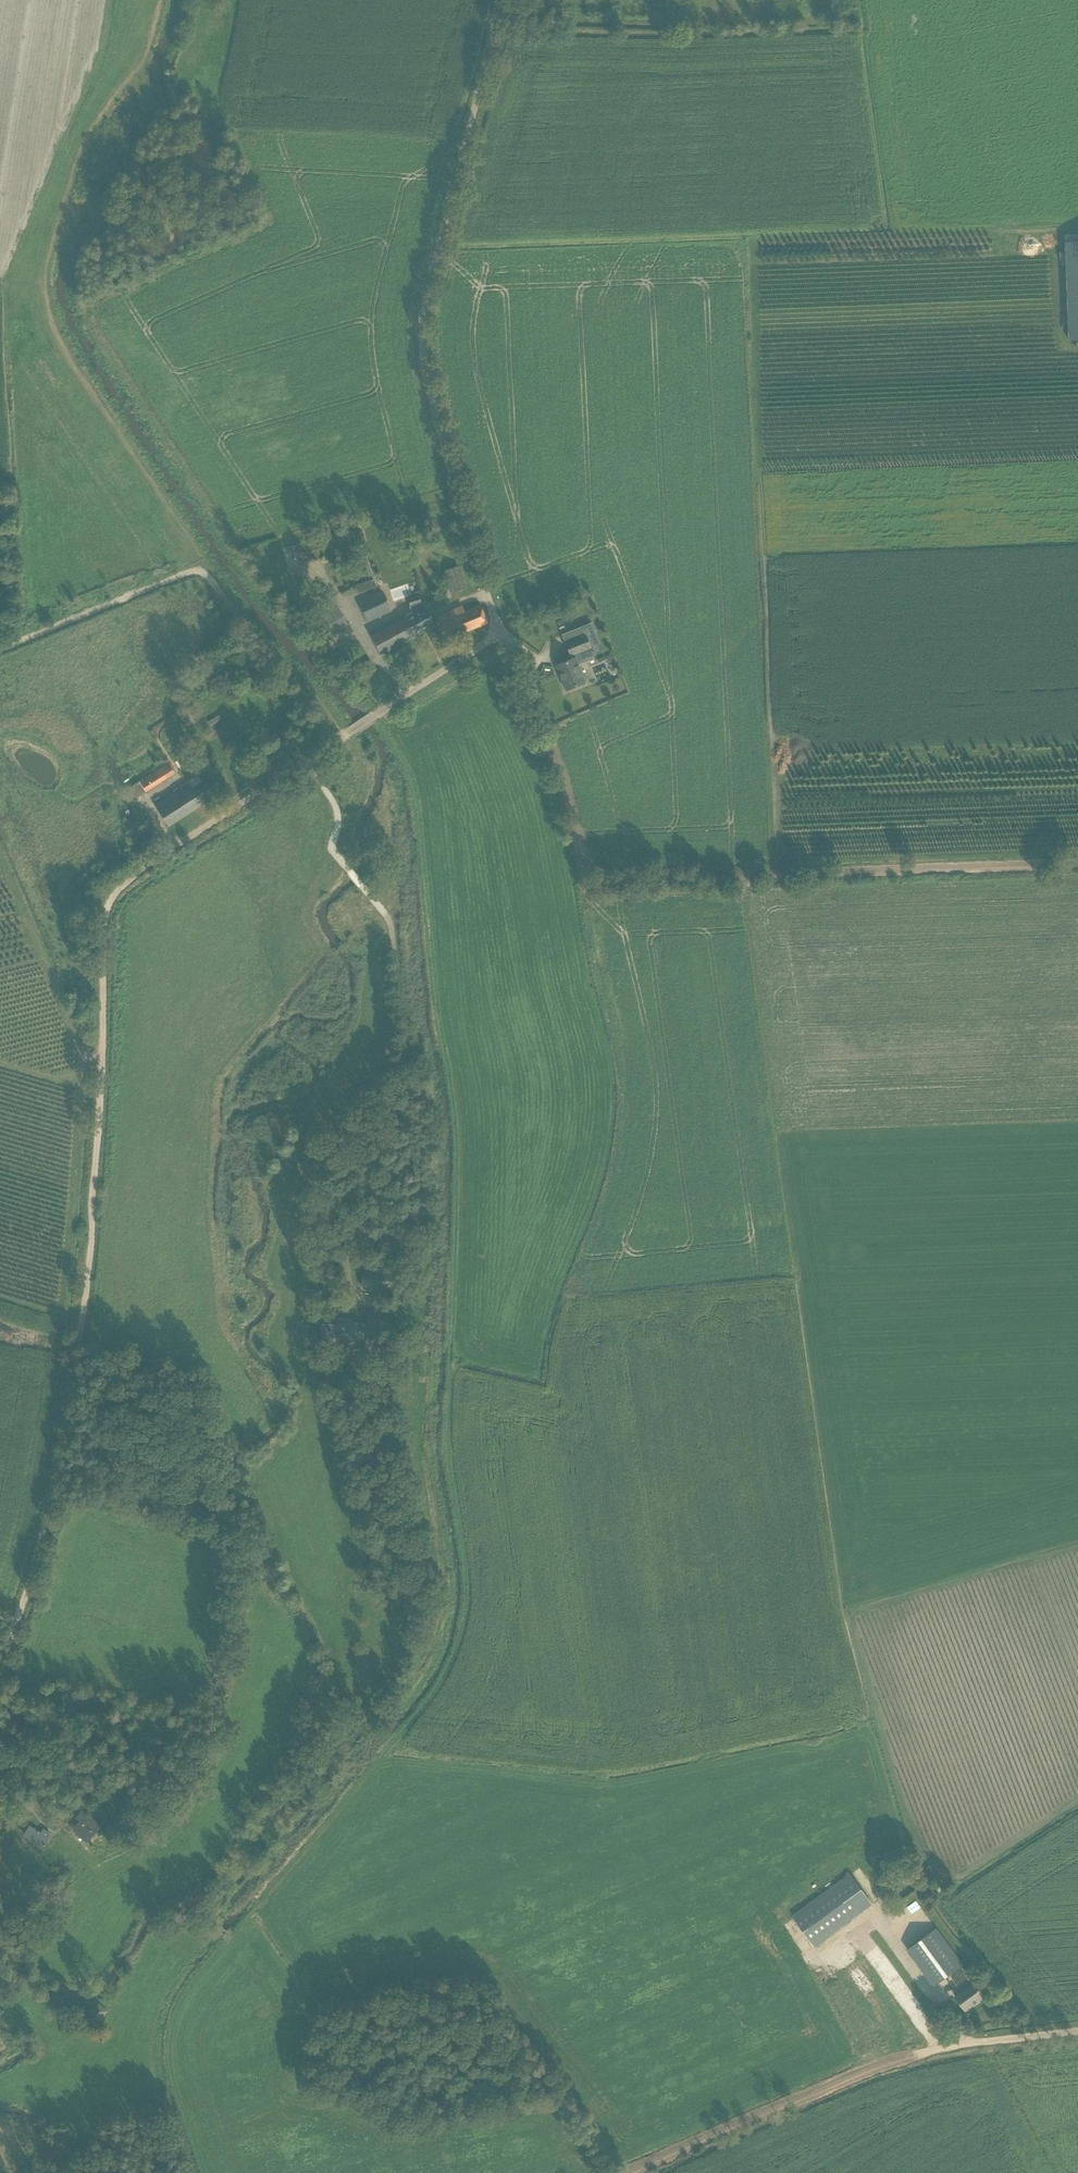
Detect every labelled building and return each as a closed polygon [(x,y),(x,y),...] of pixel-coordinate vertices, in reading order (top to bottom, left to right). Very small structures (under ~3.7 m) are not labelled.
[(1065,238),(1068,337),(1077,336),(1077,237),(1065,238)] [(431,536),(421,539),(413,541),(416,552),(434,547),(431,536)] [(370,580),(356,585),(358,593),(373,587),(371,580),(370,581),(370,580)] [(326,589),(312,598),(315,603),(329,595),(326,589)] [(392,611),(382,590),(367,597),(366,595),(363,597),(364,599),(357,602),(366,622),(392,611)] [(370,637),(375,646),(381,656),(435,626),(424,607),(424,608),(422,603),(421,604),(418,595),(407,599),(410,607),(409,608),(413,614),(370,637)] [(433,618),(439,632),(443,642),(487,623),(480,605),(464,612),(462,606),(433,618)] [(343,617),(325,628),(329,635),(348,625),(343,617)] [(329,636),(336,647),(352,639),(346,627),(329,636)] [(585,635),(565,643),(570,656),(590,648),(589,647),(591,646),(587,635),(586,636),(585,635)] [(575,658),(566,662),(556,666),(566,690),(585,683),(575,658)] [(168,764),(129,788),(135,798),(174,773),(168,764)] [(154,806),(162,817),(168,827),(221,792),(207,769),(197,776),(172,791),(174,793),(154,806)] [(392,1275),(362,1272),(361,1285),(377,1286),(377,1288),(391,1289),(392,1275)] [(99,1783),(89,1792),(98,1801),(108,1792),(99,1783)] [(100,1826),(83,1810),(76,1818),(80,1822),(73,1830),(86,1842),(100,1826)] [(41,1834),(29,1827),(24,1834),(43,1846),(50,1834),(43,1830),(41,1834)] [(923,1870),(929,1880),(936,1876),(930,1865),(923,1870)] [(887,1880),(893,1889),(912,1877),(905,1867),(896,1873),(896,1874),(887,1880)] [(791,1916),(814,1947),(872,1905),(849,1873),(791,1916)] [(907,1950),(927,1977),(933,1986),(949,1975),(961,1992),(955,1996),(965,2011),(985,1997),(974,1982),(974,1983),(961,1966),(962,1965),(936,1929),(907,1950)]
